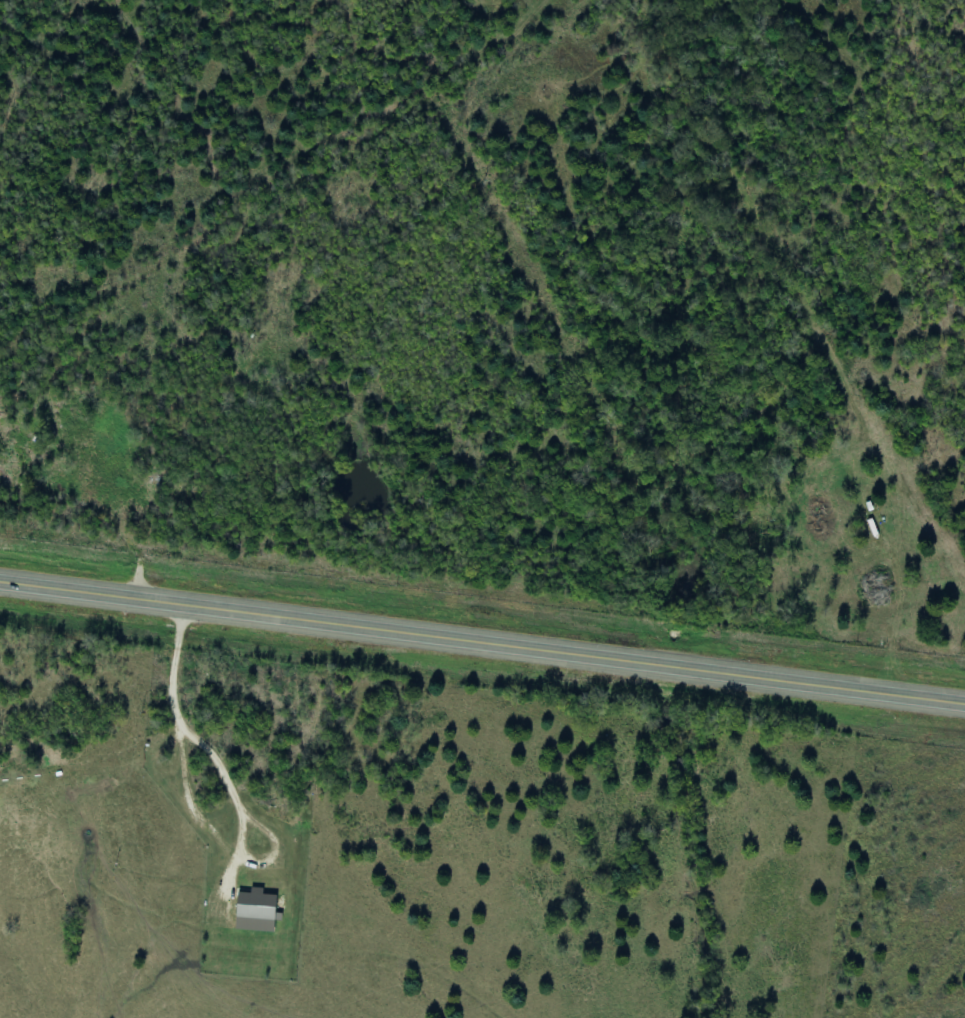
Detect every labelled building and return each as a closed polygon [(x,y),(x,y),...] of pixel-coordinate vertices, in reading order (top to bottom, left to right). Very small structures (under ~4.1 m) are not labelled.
[(240,893),(237,930),(275,932),(278,896),(264,895),(264,889),(253,888),(252,894),(240,893)]
